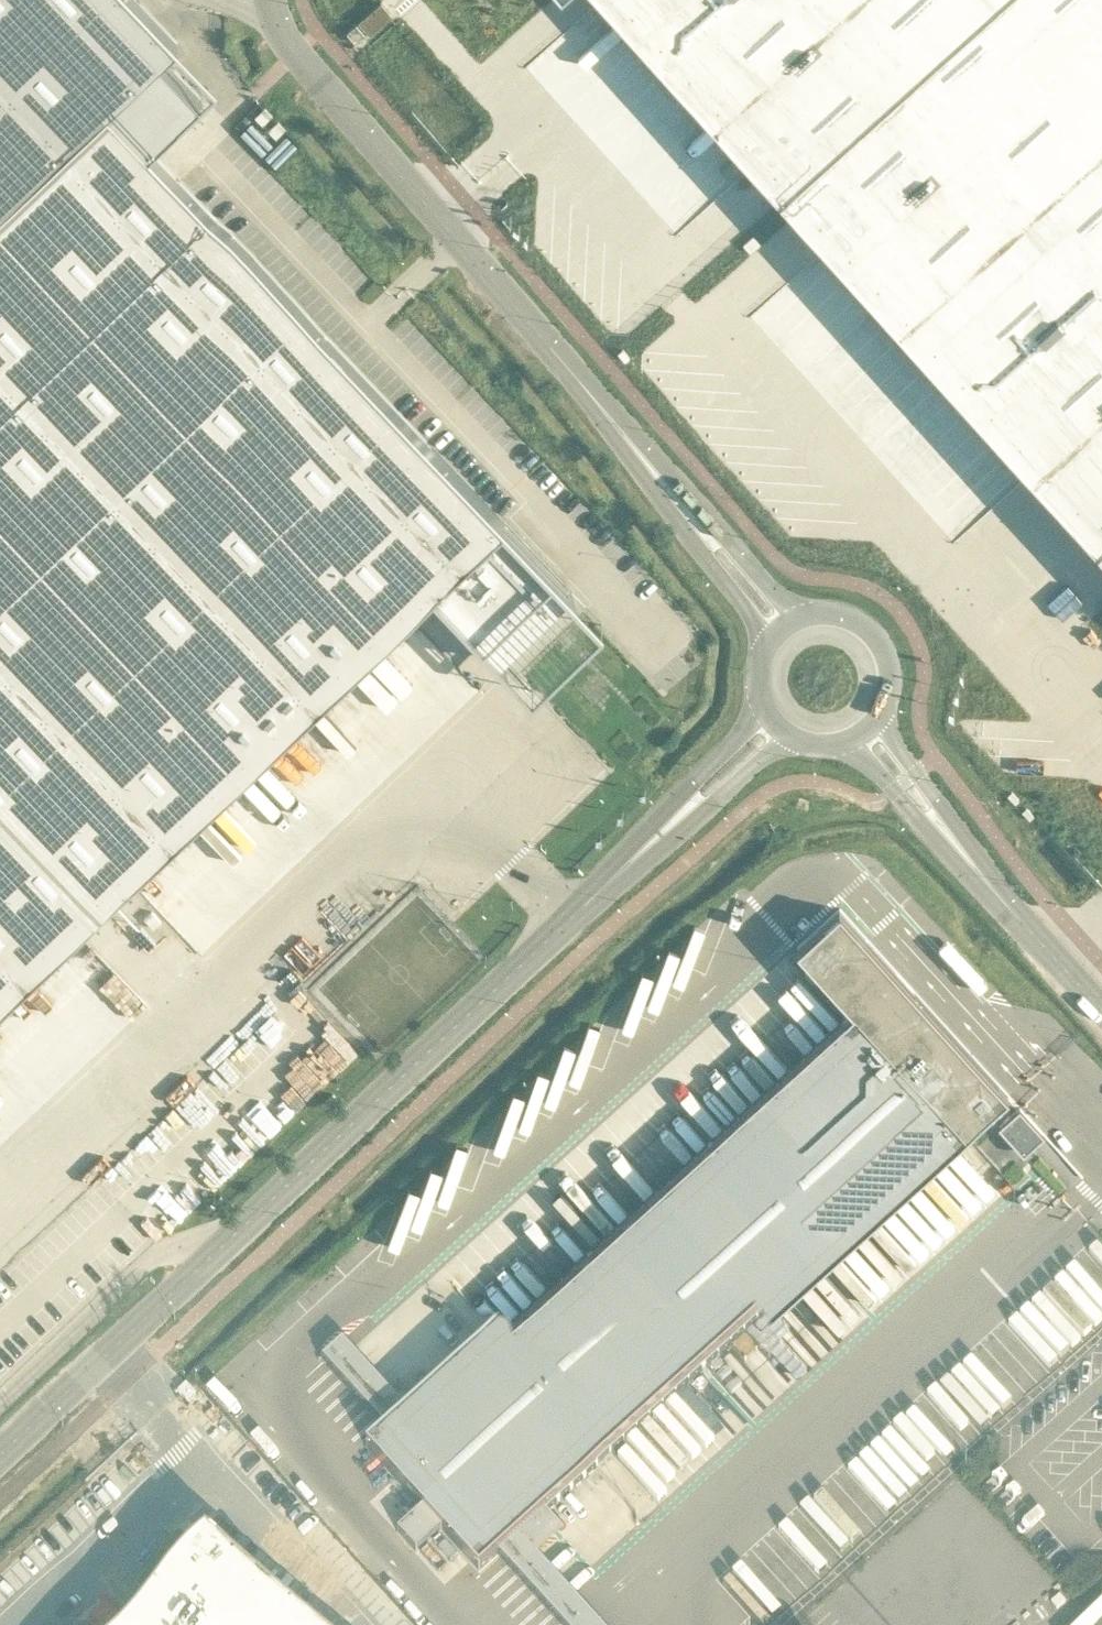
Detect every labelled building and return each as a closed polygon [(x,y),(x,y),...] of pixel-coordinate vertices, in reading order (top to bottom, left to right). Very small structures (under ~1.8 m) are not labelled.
[(102,904),(434,587),(502,658),(503,656),(502,655),(569,591),(571,593),(572,591),(149,146),(202,96),(176,69),(163,54),(172,46),(176,42),(178,40),(159,20),(140,0),(0,0),(0,1001),(102,904)] [(1098,541),(1101,546),(1101,0),(610,0),(1098,541)] [(356,41),(366,32),(358,22),(348,31),(356,41)] [(1059,803),(1096,844),(1101,838),(1101,805),(1082,783),(1059,803)] [(413,1550),(413,1551),(416,1555),(419,1552),(441,1532),(479,1574),(499,1555),(563,1624),(598,1624),(538,1559),(519,1537),(546,1513),(685,1387),(823,1262),(1010,1094),(841,907),(798,946),(854,1007),(844,1017),(656,1186),(406,1413),(388,1393),(343,1344),(341,1342),(323,1359),(387,1430),(366,1449),(422,1511),(397,1533),(412,1550),(413,1550)] [(1020,1106),(1000,1125),(1024,1152),(1045,1134),(1020,1106)] [(759,1597),(775,1615),(786,1605),(788,1605),(978,1437),(977,1423),(967,1423),(961,1416),(950,1426),(943,1419),(930,1431),(930,1437),(916,1437),(916,1453),(904,1439),(904,1455),(891,1456),(874,1471),(867,1463),(858,1463),(745,1563),(745,1572),(761,1589),(758,1589),(759,1597)] [(258,1579),(259,1577),(206,1531),(152,1592),(154,1594),(127,1624),(311,1624),(258,1579)]
